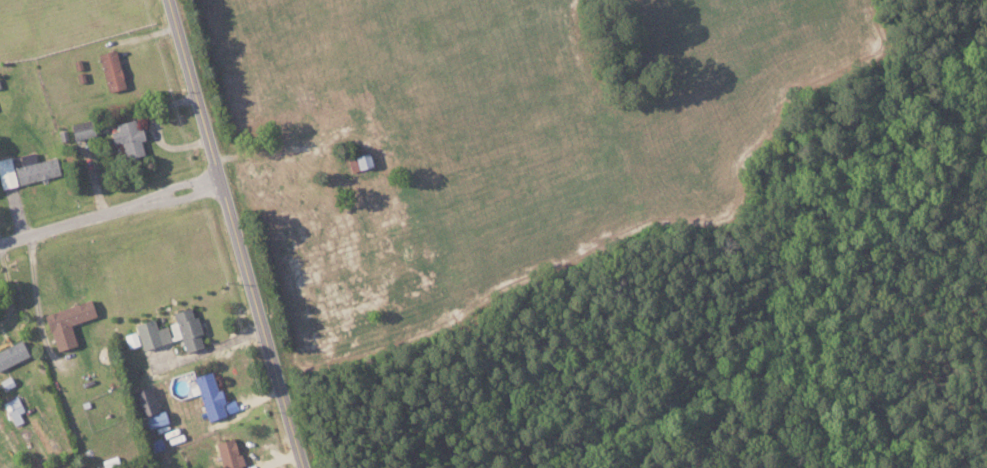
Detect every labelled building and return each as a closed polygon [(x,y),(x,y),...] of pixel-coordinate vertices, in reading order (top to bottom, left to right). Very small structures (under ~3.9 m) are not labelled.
[(125,87),(114,50),(97,54),(107,92),(125,87)] [(73,141),(93,135),(88,119),(68,125),(73,141)] [(114,124),(116,130),(109,132),(112,144),(119,142),(124,161),(145,155),(138,128),(135,129),(133,119),(114,124)] [(17,185),(58,175),(54,157),(35,161),(32,152),(18,155),(20,165),(12,167),(17,185)] [(356,170),(371,166),(367,152),(352,156),(356,170)] [(15,185),(9,157),(0,159),(0,189),(15,185)] [(43,314),(54,351),(75,345),(68,324),(95,316),(90,300),(43,314)] [(171,312),(183,352),(203,346),(195,316),(192,317),(189,307),(171,312)] [(139,349),(169,342),(165,326),(155,328),(153,319),(132,323),(134,332),(123,334),(126,348),(138,345),(139,349)] [(28,356),(20,340),(0,349),(0,369),(28,356)] [(203,420),(236,413),(233,400),(220,403),(213,372),(194,376),(203,420)] [(4,391),(12,386),(8,378),(0,383),(0,384),(4,391)] [(137,417),(157,411),(149,386),(130,392),(137,417)] [(3,402),(13,426),(22,422),(18,414),(23,411),(17,396),(3,402)] [(142,430),(165,425),(162,412),(139,417),(142,430)] [(222,467),(242,467),(234,438),(215,443),(222,467)]
